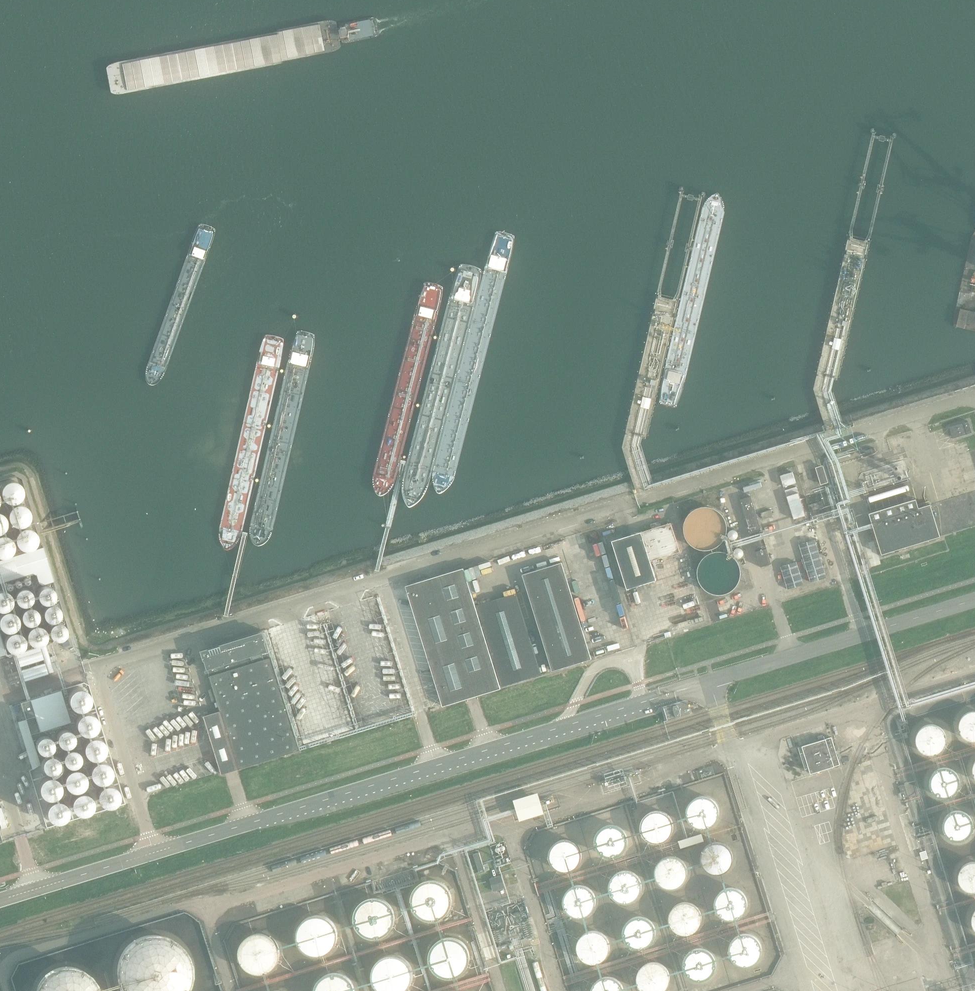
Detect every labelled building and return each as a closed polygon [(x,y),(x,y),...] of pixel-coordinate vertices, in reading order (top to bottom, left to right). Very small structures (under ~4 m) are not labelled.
[(969,421),(950,427),(953,438),(972,432),(969,421)] [(821,484),(829,482),(824,464),(822,465),(816,467),(821,484)] [(792,471),(780,475),(785,492),(797,489),(792,471)] [(761,482),(742,488),(743,494),(763,487),(761,482)] [(953,497),(961,523),(974,519),(974,490),(953,497)] [(767,545),(752,495),(741,498),(756,548),(767,545)] [(882,554),(940,536),(930,504),(919,508),(916,499),(869,513),(882,554)] [(772,509),(761,513),(763,518),(774,515),(772,509)] [(671,523),(652,529),(612,541),(627,590),(656,580),(650,561),(681,552),(671,523)] [(799,544),(811,582),(827,577),(815,539),(799,544)] [(773,563),(768,547),(756,551),(762,567),(773,563)] [(43,548),(14,557),(21,578),(33,574),(36,575),(39,583),(44,586),(54,582),(43,548)] [(787,590),(804,585),(797,561),(781,566),(787,590)] [(523,574),(553,671),(592,659),(562,562),(523,574)] [(425,649),(443,706),(501,688),(464,568),(406,586),(407,588),(359,603),(378,663),(425,649)] [(542,674),(517,593),(476,605),(501,686),(542,674)] [(734,614),(752,609),(749,598),(731,602),(734,614)] [(367,730),(350,671),(298,687),(291,665),(311,659),(307,647),(308,646),(308,644),(306,644),(303,632),(277,639),(278,641),(268,644),(263,630),(202,649),(208,670),(209,670),(211,676),(210,676),(221,711),(204,716),(222,774),(367,730)] [(972,708),(969,709),(966,710),(963,712),(961,714),(959,717),(958,720),(958,723),(958,726),(958,730),(959,733),(961,735),(963,738),(966,740),(969,741),(972,742),(974,742),(974,708),(972,708)] [(949,743),(949,740),(949,737),(948,734),(946,731),(944,728),(942,726),(939,724),(936,723),(933,723),(929,723),(926,724),(923,725),(921,727),(919,729),(917,732),(916,735),(915,738),(915,742),(916,745),(917,748),(919,750),(921,753),(923,755),(926,756),(930,757),(933,757),(936,756),(939,755),(942,754),(944,752),(946,749),(948,746),(949,743)] [(832,737),(802,746),(798,748),(807,775),(811,774),(835,766),(840,765),(832,737)] [(962,785),(962,782),(962,778),(961,775),(959,773),(957,770),(955,768),(952,766),(949,765),(946,765),(942,765),(939,766),(936,767),(934,769),(931,771),(930,774),(929,777),(928,780),(928,783),(929,787),(930,790),(932,792),(934,795),(936,797),(939,798),(943,799),(946,799),(949,798),(952,797),(955,796),(957,793),(959,791),(961,788),(962,785)] [(909,796),(905,784),(899,786),(903,798),(909,796)] [(47,828),(62,824),(50,785),(35,789),(47,828)] [(722,810),(721,807),(720,803),(718,800),(716,798),(714,796),(710,794),(707,793),(703,793),(700,794),(697,795),(694,797),(692,798),(691,800),(689,804),(688,807),(688,810),(688,813),(689,817),(691,819),(693,822),(695,824),(698,826),(701,827),(703,827),(707,827),(710,826),(713,825),(716,823),(718,821),(720,817),(721,814),(722,810)] [(676,824),(676,821),(674,817),(673,814),(670,812),(668,810),(665,808),(662,807),(658,807),(656,807),(653,808),(649,810),(647,812),(644,815),(643,818),(642,821),(642,824),(642,827),(643,831),(644,833),(647,836),(650,839),(653,840),(658,841),(661,841),(664,840),(668,839),(670,837),(673,834),(674,831),(675,827),(676,824)] [(974,828),(974,825),(974,822),(973,818),(972,816),(970,813),(967,811),(965,809),(962,808),(958,808),(955,808),(952,809),(949,810),(946,812),(944,814),(942,817),(941,820),(941,823),(941,826),(941,830),(942,833),(944,835),(946,838),(949,840),(952,841),(955,842),(958,842),(962,841),(965,840),(967,839),(970,837),(972,834),(973,831),(974,828)] [(629,838),(629,835),(628,832),(627,829),(624,826),(621,823),(618,822),(615,821),(612,821),(608,821),(606,822),(603,824),(600,826),(598,829),(597,832),(596,835),(595,838),(596,842),(597,845),(598,847),(600,850),(602,852),(606,854),(608,854),(612,855),(615,855),(619,854),(621,853),(624,850),(626,848),(628,845),(629,841),(629,838)] [(584,852),(583,849),(582,845),(581,843),(579,840),(576,838),(573,836),(570,835),(567,835),(563,835),(561,836),(558,838),(555,839),(553,841),(551,845),(550,848),(550,852),(550,855),(551,858),(552,861),(554,864),(557,866),(560,868),(562,869),(566,869),(569,869),(572,868),(576,867),(578,864),(580,862),(582,859),(583,855),(584,852)] [(736,856),(736,855),(736,852),(735,849),(734,846),(731,843),(729,841),(725,839),(722,839),(719,838),(716,839),(713,839),(710,841),(707,843),(705,846),(704,849),(703,852),(702,855),(703,859),(703,862),(705,865),(707,867),(710,870),(712,871),(715,872),(718,872),(722,872),(725,871),(728,870),(731,868),(733,866),(735,862),(736,860),(736,856)] [(480,850),(474,852),(479,869),(485,867),(480,850)] [(689,870),(689,867),(688,864),(687,861),(684,858),(681,856),(678,854),(675,853),(673,853),(669,853),(666,854),(663,855),(661,858),(658,860),(657,863),(656,866),(655,869),(655,872),(656,876),(658,879),(660,882),(662,884),(665,886),(668,886),(671,887),(675,887),(678,886),(681,884),(684,882),(686,879),(688,876),(689,874),(689,870)] [(974,859),(971,860),(968,860),(965,862),(962,863),(960,866),(958,869),(957,872),(956,875),(956,878),(957,881),(958,884),(960,887),(962,889),(965,891),(968,892),(971,893),(974,893),(974,859)] [(644,885),(644,884),(644,881),(643,878),(641,875),(639,872),(637,870),(634,869),(632,868),(628,867),(625,867),(622,868),(619,869),(616,871),(614,874),(612,876),(611,879),(610,883),(610,887),(611,890),(612,892),(614,895),(617,898),(619,899),(622,901),(626,901),(629,901),(633,900),(636,899),(638,897),(641,895),(643,891),(644,888),(644,885)] [(456,899),(456,895),(456,891),(455,888),(453,884),(450,881),(447,878),(444,876),(440,875),(436,874),(432,874),(428,875),(424,877),(421,879),(418,882),(416,886),(415,889),(414,893),(414,897),(415,901),(416,905),(418,908),(421,911),(424,914),(428,915),(432,916),(436,917),(440,916),(444,915),(447,913),(450,910),(453,907),(455,903),(456,899)] [(502,875),(490,879),(493,890),(494,891),(505,887),(505,886),(502,875)] [(597,900),(597,896),(596,892),(594,889),(592,887),(589,885),(586,884),(583,883),(579,883),(575,883),(572,885),(570,886),(568,888),(566,891),(565,894),(564,897),(563,900),(564,904),(565,907),(567,910),(569,912),(571,914),(575,916),(578,917),(582,917),(585,916),(588,915),(591,913),(593,911),(595,909),(596,906),(597,903),(597,900)] [(750,900),(750,897),(749,894),(747,891),(745,888),(742,886),(739,884),(734,883),(730,883),(727,884),(725,885),(721,888),(719,890),(718,893),(717,896),(716,899),(716,902),(717,906),(718,909),(720,911),(723,914),(726,916),(729,917),(732,917),(736,917),(739,916),(742,914),(745,913),(747,910),(749,907),(750,904),(750,900)] [(399,917),(399,913),(399,909),(398,905),(396,902),(393,898),(390,896),(387,894),(383,892),(379,892),(375,892),(371,893),(367,895),(364,897),(361,900),(359,903),(358,907),(357,911),(357,915),(358,919),(359,923),(361,926),(364,929),(367,931),(371,933),(375,934),(379,934),(383,934),(387,932),(390,930),(393,928),(396,924),(398,921),(399,917)] [(705,915),(705,914),(705,910),(704,908),(702,905),(700,902),(697,900),(694,898),(691,898),(688,897),(685,898),(682,898),(679,900),(676,902),(674,905),(672,908),(671,911),(671,914),(671,917),(672,921),(674,923),(676,926),(678,928),(681,930),(683,931),(687,931),(691,931),(694,930),(698,928),(700,927),(702,924),(704,921),(705,918),(705,915)] [(340,935),(340,931),(340,927),(339,923),(337,920),(335,916),(332,914),(328,912),(324,910),(320,910),(316,910),(312,911),(309,913),(305,915),(303,918),(300,921),(299,925),(298,929),(298,933),(299,937),(300,941),(303,944),(305,947),(309,949),(312,951),(316,952),(320,952),(324,952),(328,950),(332,948),(335,946),(337,942),(339,939),(340,935)] [(658,929),(657,929),(657,926),(656,923),(655,919),(653,917),(650,915),(647,913),(644,912),(641,912),(638,912),(634,913),(631,915),(629,916),(627,919),(625,922),(624,925),(623,929),(624,932),(625,935),(626,938),(628,941),(631,943),(634,944),(636,945),(640,946),(643,946),(646,945),(650,943),(652,941),(655,938),(656,935),(657,932),(658,929)] [(612,943),(612,940),(611,937),(609,934),(607,931),(605,929),(601,927),(597,926),(594,926),(589,927),(586,929),(583,931),(581,934),(579,937),(578,940),(578,943),(578,946),(579,949),(581,952),(583,955),(586,957),(588,959),(590,959),(594,960),(597,960),(601,959),(604,958),(606,956),(609,953),(611,950),(612,947),(612,943)] [(282,953),(282,949),(282,945),(281,941),(279,938),(276,935),(273,932),(270,930),(266,929),(262,928),(258,928),(254,929),(250,931),(247,933),(244,936),(242,940),(241,943),(240,947),(240,951),(241,955),(242,959),(244,962),(247,965),(251,968),(254,969),(258,970),(262,970),(266,970),(270,969),(273,967),(276,964),(279,961),(281,957),(282,953)] [(764,946),(764,943),(763,940),(761,936),(759,933),(756,931),(753,930),(750,929),(746,929),(743,929),(740,930),(737,932),(735,934),(733,936),(731,940),(731,943),(730,946),(731,949),(731,952),(733,955),(735,958),(737,960),(741,962),(744,963),(747,963),(750,963),(753,962),(757,960),(759,958),(761,956),(763,953),(764,950),(764,946)] [(473,958),(474,954),(473,950),(472,946),(470,943),(468,940),(465,937),(461,935),(458,934),(454,933),(449,933),(446,934),(442,936),(439,938),(436,941),(434,945),(432,948),(431,952),(431,956),(432,960),(434,964),(436,967),(439,970),(442,973),(446,974),(449,975),(453,975),(457,975),(461,974),(465,972),(468,969),(470,966),(472,962),(473,958)] [(190,971),(190,965),(188,959),(186,954),(183,949),(179,944),(174,940),(169,937),(163,935),(157,934),(151,934),(145,935),(140,936),(134,939),(129,942),(125,946),(121,951),(119,956),(117,962),(116,968),(116,974),(117,980),(119,985),(121,990),(122,990),(184,990),(186,988),(188,983),(190,977),(190,971)] [(718,962),(718,961),(718,958),(717,955),(715,952),(713,949),(710,947),(707,945),(704,945),(701,944),(698,945),(695,945),(692,947),(689,949),(687,951),(686,954),(684,958),(684,961),(684,965),(685,968),(687,971),(689,973),(692,976),(695,977),(698,978),(700,978),(704,978),(707,977),(710,976),(713,974),(715,971),(717,968),(718,964),(718,962)] [(416,972),(415,968),(414,964),(412,960),(410,957),(407,954),(403,952),(399,951),(395,950),(391,951),(387,952),(384,953),(380,955),(378,958),(375,962),(374,965),(373,969),(373,973),(374,977),(375,981),(378,985),(380,987),(384,990),(386,990),(402,990),(403,990),(407,989),(410,986),(412,983),(414,979),(415,976),(416,972)] [(672,975),(672,972),(671,968),(669,965),(667,963),(664,960),(661,959),(658,958),(654,958),(650,959),(648,960),(646,961),(643,964),(641,966),(639,969),(638,972),(638,975),(638,979),(639,982),(641,984),(643,987),(646,989),(649,990),(661,990),(664,990),(666,988),(669,985),(671,982),(672,978),(672,975)] [(96,987),(94,982),(91,978),(87,974),(83,971),(79,968),(74,967),(68,966),(63,966),(58,967),(53,969),(49,971),(45,974),(41,978),(38,983),(36,987),(35,990),(97,990),(96,987)] [(357,989),(357,985),(355,981),(354,977),(351,974),(348,972),(345,970),(341,968),(337,968),(333,968),(329,969),(325,970),(322,973),(319,976),(317,979),(315,983),(315,987),(315,990),(357,990),(357,989)] [(625,989),(625,986),(624,984),(623,980),(621,978),(618,975),(615,973),(611,973),(609,972),(605,973),(602,973),(600,975),(597,977),(594,980),(593,982),(592,985),(591,988),(592,990),(625,990),(625,989)]
